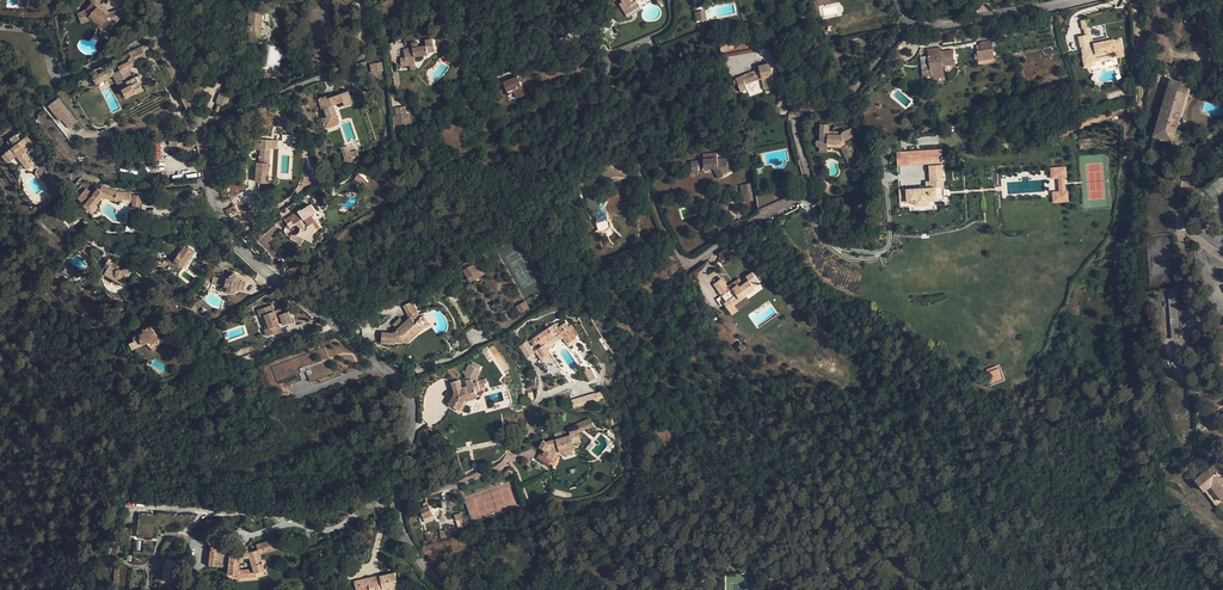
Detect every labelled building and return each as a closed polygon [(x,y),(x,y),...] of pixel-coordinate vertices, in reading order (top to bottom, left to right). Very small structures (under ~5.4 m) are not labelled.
[(110,12),(108,15),(98,7),(100,4),(100,0),(90,0),(92,2),(86,10),(80,12),(83,20),(90,17),(103,27),(108,32),(119,19),(110,12)] [(623,2),(620,4),(624,12),(631,7),(630,4),(636,0),(637,0),(621,0),(623,2)] [(631,7),(624,12),(627,16),(641,8),(636,0),(630,4),(631,7)] [(265,1),(265,9),(269,9),(275,9),(275,1),(265,1)] [(108,15),(110,12),(100,4),(98,7),(108,15)] [(247,25),(247,30),(249,30),(249,36),(261,37),(262,5),(249,5),(249,25),(247,25)] [(119,19),(128,16),(125,7),(110,12),(119,19)] [(606,11),(587,23),(591,29),(610,18),(606,11)] [(90,19),(101,29),(103,27),(90,17),(90,19)] [(1078,31),(1085,30),(1084,21),(1076,22),(1078,31)] [(107,39),(108,32),(103,27),(101,29),(100,38),(107,39)] [(1108,52),(1115,50),(1116,53),(1123,51),(1121,39),(1115,40),(1114,39),(1093,43),(1090,44),(1088,35),(1079,37),(1081,47),(1083,56),(1082,56),(1083,57),(1091,56),(1091,58),(1108,54),(1108,52)] [(413,45),(413,48),(404,49),(405,57),(400,58),(402,66),(410,65),(415,64),(414,56),(428,54),(427,52),(434,51),(432,38),(426,40),(427,45),(418,46),(418,42),(414,43),(415,44),(413,45)] [(994,56),(991,40),(980,42),(980,45),(981,49),(977,50),(977,54),(975,54),(975,59),(978,59),(994,56)] [(129,61),(118,67),(120,71),(126,82),(120,85),(126,96),(135,91),(136,93),(143,89),(140,83),(136,76),(133,78),(130,71),(129,68),(147,58),(141,46),(128,52),(131,57),(128,59),(129,61)] [(954,64),(952,50),(937,52),(936,49),(927,50),(930,70),(922,71),(923,77),(931,76),(931,78),(944,77),(942,66),(954,64)] [(905,62),(897,51),(891,55),(898,66),(905,62)] [(1091,56),(1083,57),(1085,67),(1092,65),(1092,61),(1091,58),(1091,56)] [(369,64),(371,72),(383,70),(381,62),(369,64)] [(736,78),(738,84),(741,92),(747,89),(746,85),(754,82),(762,80),(763,84),(763,86),(775,82),(770,63),(759,66),(760,70),(751,72),(746,74),(740,76),(736,78)] [(105,70),(92,77),(96,84),(113,75),(115,74),(112,68),(106,71),(105,70)] [(119,86),(120,85),(126,82),(120,71),(115,74),(113,75),(119,86)] [(198,86),(205,89),(212,74),(204,71),(198,86)] [(514,92),(516,98),(525,94),(517,76),(504,81),(508,91),(513,89),(514,92)] [(1153,135),(1172,141),(1175,131),(1186,94),(1189,84),(1170,79),(1153,135)] [(754,82),(746,85),(747,89),(755,86),(763,84),(762,80),(754,82)] [(1194,86),(1189,84),(1186,94),(1191,96),(1194,86)] [(125,99),(127,98),(126,96),(120,85),(119,86),(125,99)] [(326,95),(317,98),(321,108),(323,107),(327,118),(337,114),(333,104),(343,101),(345,105),(353,103),(349,90),(327,98),(326,95)] [(222,105),(223,101),(227,103),(230,96),(219,92),(216,102),(222,105)] [(77,122),(58,98),(48,106),(56,116),(58,114),(62,119),(69,128),(77,122)] [(841,133),(841,134),(828,134),(828,131),(829,124),(820,124),(820,140),(828,140),(828,142),(841,143),(841,142),(855,136),(851,127),(843,131),(842,132),(841,133)] [(1180,132),(1175,131),(1172,141),(1177,142),(1180,132)] [(16,155),(27,170),(34,164),(25,152),(23,149),(27,146),(21,140),(16,134),(10,139),(14,145),(11,147),(5,152),(5,153),(2,155),(8,162),(16,155)] [(282,135),(281,140),(285,140),(289,141),(289,143),(294,143),(294,135),(282,135)] [(21,140),(27,146),(29,149),(33,146),(26,136),(21,140)] [(256,169),(259,169),(258,181),(267,182),(270,147),(270,140),(255,139),(255,147),(260,147),(259,162),(257,162),(256,169)] [(152,160),(161,160),(160,141),(150,142),(152,160)] [(850,143),(841,147),(845,154),(854,151),(850,143)] [(347,146),(341,148),(344,158),(351,159),(359,156),(357,150),(353,151),(349,151),(347,146)] [(896,151),(897,165),(942,162),(941,148),(896,151)] [(854,151),(845,154),(849,164),(858,160),(854,151)] [(717,159),(716,153),(704,154),(704,160),(691,161),(693,173),(704,172),(704,169),(713,168),(715,171),(719,178),(731,171),(727,165),(726,158),(717,159)] [(944,194),(942,164),(929,165),(930,181),(925,181),(919,181),(919,188),(900,189),(900,202),(915,201),(915,205),(930,204),(930,200),(938,200),(938,195),(944,194)] [(1067,176),(1066,166),(1050,167),(1051,177),(1058,177),(1059,191),(1052,191),(1053,201),(1068,200),(1068,190),(1065,190),(1064,177),(1067,176)] [(49,176),(46,180),(58,189),(61,184),(49,176)] [(364,177),(359,180),(363,185),(368,181),(364,177)] [(593,194),(591,187),(586,181),(581,186),(584,190),(587,200),(586,206),(594,210),(592,214),(596,216),(597,219),(596,222),(598,231),(605,230),(612,225),(610,221),(608,218),(607,217),(605,213),(602,211),(600,204),(603,206),(606,201),(603,197),(597,194),(593,194)] [(742,195),(743,195),(745,202),(757,200),(753,183),(740,185),(742,195)] [(86,188),(78,197),(86,203),(84,205),(93,212),(98,206),(96,204),(102,197),(115,200),(116,198),(118,191),(104,188),(102,186),(99,189),(98,188),(93,194),(86,188)] [(130,200),(131,193),(118,191),(116,198),(130,200)] [(146,200),(157,199),(156,191),(145,192),(146,200)] [(140,204),(141,196),(134,195),(133,203),(140,204)] [(316,212),(311,203),(299,211),(300,213),(297,215),(301,220),(296,223),(293,223),(292,221),(287,224),(290,228),(292,226),(294,225),(295,225),(296,225),(298,225),(299,225),(300,226),(300,228),(300,229),(300,231),(299,233),(298,233),(296,234),(294,234),(292,234),(290,238),(297,242),(300,236),(302,237),(312,242),(312,238),(313,235),(313,233),(315,231),(317,229),(313,223),(308,226),(304,220),(308,217),(316,212)] [(296,212),(289,217),(292,221),(293,223),(296,223),(301,220),(297,215),(296,212)] [(257,219),(261,226),(268,221),(264,214),(257,219)] [(313,223),(308,217),(304,220),(308,226),(313,223)] [(134,225),(140,228),(143,223),(137,220),(134,225)] [(175,253),(179,247),(169,240),(166,246),(175,253)] [(184,245),(175,259),(178,261),(177,262),(185,268),(193,257),(192,256),(194,253),(195,252),(195,251),(194,250),(187,245),(185,246),(184,245)] [(101,280),(104,273),(116,281),(118,278),(124,282),(131,272),(128,270),(124,267),(122,270),(121,270),(120,269),(118,269),(118,270),(110,265),(112,261),(108,258),(103,266),(100,271),(98,270),(94,275),(101,280)] [(480,261),(476,263),(483,275),(486,272),(480,261)] [(463,270),(470,282),(483,275),(476,263),(463,270)] [(239,271),(245,277),(252,272),(245,266),(239,271)] [(226,277),(224,286),(227,286),(227,289),(235,291),(236,288),(244,290),(246,282),(237,280),(238,277),(235,276),(236,274),(235,273),(234,272),(233,273),(232,273),(232,275),(229,275),(228,278),(226,277)] [(717,288),(726,301),(724,303),(727,308),(733,304),(740,299),(741,300),(747,296),(746,295),(755,288),(754,287),(760,283),(752,272),(746,277),(749,281),(743,284),(742,282),(730,290),(728,287),(724,282),(717,288)] [(213,276),(211,284),(218,285),(220,278),(213,276)] [(714,284),(717,288),(724,282),(722,279),(714,284)] [(728,287),(730,290),(742,282),(739,279),(728,287)] [(159,300),(164,295),(155,286),(150,292),(159,300)] [(411,316),(418,312),(412,301),(404,305),(410,317),(411,316)] [(525,301),(520,303),(524,311),(529,307),(525,301)] [(520,303),(516,306),(520,313),(524,311),(520,303)] [(733,304),(727,308),(732,315),(738,311),(733,304)] [(278,320),(274,311),(272,305),(258,310),(260,316),(261,316),(266,328),(265,329),(267,336),(276,332),(276,334),(282,332),(279,324),(278,320)] [(288,311),(280,314),(281,319),(283,325),(292,321),(288,311)] [(414,320),(411,316),(404,322),(397,329),(393,333),(382,332),(382,341),(396,342),(396,340),(403,340),(413,332),(415,334),(421,328),(416,322),(414,320)] [(425,316),(416,322),(421,328),(422,330),(430,324),(425,316)] [(393,324),(397,329),(404,322),(400,317),(393,324)] [(149,326),(150,327),(156,332),(162,325),(156,319),(149,326)] [(560,334),(562,338),(566,343),(576,336),(567,322),(557,328),(554,324),(530,341),(533,345),(539,342),(542,346),(538,349),(543,356),(545,354),(550,351),(548,348),(545,344),(560,334)] [(136,342),(140,340),(142,344),(145,343),(153,350),(159,344),(158,341),(161,338),(156,332),(150,327),(143,330),(144,332),(139,334),(140,334),(133,337),(135,340),(136,342)] [(396,340),(396,342),(407,343),(416,335),(415,334),(413,332),(403,340),(396,340)] [(562,338),(560,334),(545,344),(548,348),(562,338)] [(137,346),(136,342),(135,340),(129,342),(132,349),(137,346)] [(527,358),(535,352),(527,341),(519,346),(527,358)] [(734,347),(740,352),(745,347),(739,342),(734,347)] [(543,356),(538,349),(536,350),(543,361),(548,358),(545,354),(543,356)] [(455,393),(451,400),(449,403),(460,410),(466,398),(466,400),(477,397),(476,393),(481,392),(480,389),(489,387),(486,378),(478,381),(477,378),(481,370),(478,369),(471,365),(469,364),(464,373),(468,385),(462,387),(460,380),(451,382),(455,393)] [(590,381),(596,378),(591,368),(585,371),(590,381)] [(988,371),(992,381),(1002,378),(998,368),(988,371)] [(596,393),(599,399),(605,395),(603,390),(596,393)] [(588,428),(593,426),(589,418),(584,421),(585,423),(588,428)] [(585,423),(577,427),(577,428),(578,432),(588,428),(585,423)] [(573,444),(581,441),(578,432),(577,428),(570,431),(571,434),(563,436),(562,431),(554,434),(556,439),(547,441),(544,439),(540,447),(545,450),(543,454),(540,453),(537,458),(550,465),(551,463),(559,449),(574,445),(573,444)] [(561,452),(559,449),(551,463),(554,465),(561,452)] [(1219,460),(1194,479),(1204,491),(1210,485),(1220,498),(1222,496),(1222,466),(1219,460)] [(423,503),(424,507),(420,509),(424,518),(430,515),(433,514),(427,501),(423,503)] [(464,526),(461,515),(455,517),(458,528),(464,526)] [(254,568),(255,571),(265,568),(261,554),(279,548),(276,538),(258,544),(260,548),(247,551),(240,552),(231,551),(231,547),(212,544),(209,564),(228,566),(228,572),(239,573),(239,569),(254,568)] [(174,580),(177,562),(166,560),(163,578),(174,580)] [(254,568),(239,569),(239,573),(238,577),(256,576),(255,571),(254,568)] [(368,579),(371,589),(399,589),(395,572),(368,579)] [(368,579),(355,582),(357,589),(371,589),(368,579)]
